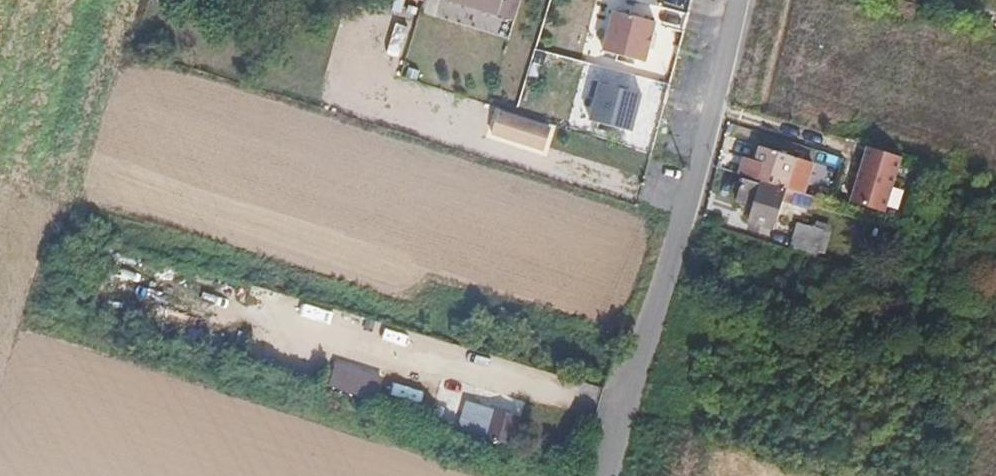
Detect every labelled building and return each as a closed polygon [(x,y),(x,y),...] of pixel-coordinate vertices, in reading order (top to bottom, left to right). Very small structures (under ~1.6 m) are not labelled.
[(512,21),(518,0),(445,0),(512,21)] [(651,61),(654,48),(659,49),(663,35),(658,33),(661,21),(627,12),(617,53),(651,61)] [(400,56),(405,25),(391,22),(386,54),(400,56)] [(638,133),(648,94),(601,82),(597,97),(603,99),(598,122),(638,133)] [(545,143),(550,127),(501,111),(496,127),(545,143)] [(803,193),(813,163),(761,147),(755,167),(767,170),(764,181),(784,187),(803,193)] [(904,158),(867,147),(850,203),(887,215),(904,158)] [(811,209),(815,197),(803,193),(784,187),(783,190),(743,178),(736,199),(755,205),(750,219),(773,226),(780,200),(811,209)] [(816,256),(825,230),(798,221),(790,249),(816,256)] [(328,389),(376,404),(385,376),(338,361),(328,389)] [(419,400),(422,389),(392,381),(389,392),(419,400)] [(437,385),(429,414),(443,418),(452,389),(437,385)] [(455,433),(513,452),(523,422),(465,403),(455,433)]
